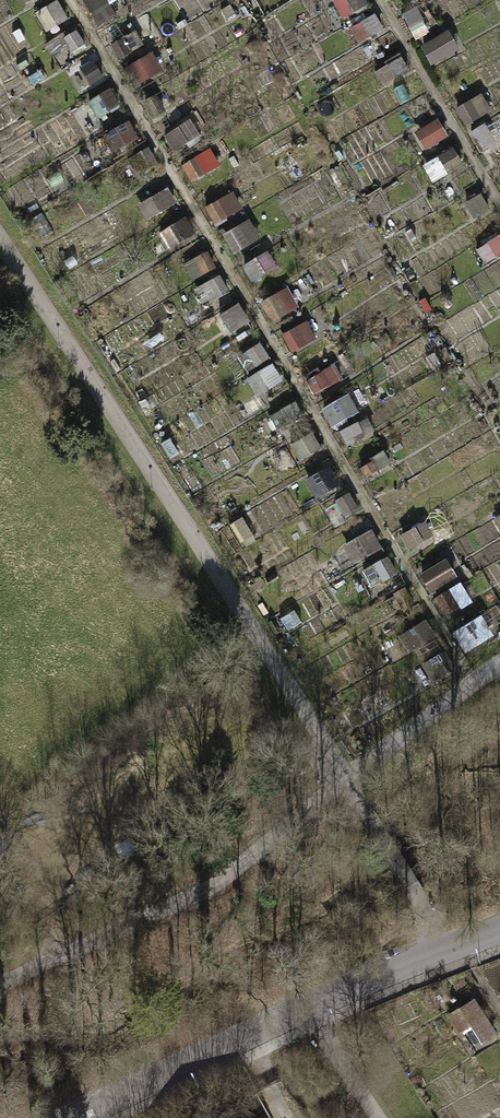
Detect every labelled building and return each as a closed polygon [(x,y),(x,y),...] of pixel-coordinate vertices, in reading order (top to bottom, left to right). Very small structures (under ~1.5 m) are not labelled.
[(100,24),(128,8),(124,0),(87,0),(100,24)] [(58,1),(36,15),(46,31),(68,18),(58,1)] [(77,32),(64,40),(72,54),(86,46),(77,32)] [(447,33),(420,49),(430,65),(457,49),(447,33)] [(153,54),(126,70),(136,86),(163,70),(153,54)] [(95,60),(68,76),(78,93),(104,77),(95,60)] [(110,90),(86,105),(97,121),(121,106),(110,90)] [(482,95),(455,111),(465,127),(492,111),(482,95)] [(439,119),(415,133),(424,150),(449,136),(439,119)] [(191,120),(164,136),(174,153),(200,137),(191,120)] [(129,122),(102,138),(112,155),(139,139),(129,122)] [(148,148),(121,164),(131,181),(158,165),(148,148)] [(453,148),(425,167),(437,185),(465,166),(453,148)] [(207,152),(180,168),(190,185),(217,169),(207,152)] [(167,188),(140,204),(150,220),(177,204),(167,188)] [(231,194),(205,210),(214,226),(241,210),(231,194)] [(187,217),(160,233),(170,249),(197,233),(187,217)] [(249,221),(222,237),(232,253),(259,237),(249,221)] [(499,256),(499,237),(479,248),(487,263),(499,256)] [(268,253),(241,269),(251,285),(278,269),(268,253)] [(205,254),(183,268),(191,281),(213,268),(205,254)] [(219,276),(192,292),(202,308),(229,292),(219,276)] [(286,289),(259,305),(269,321),(296,305),(286,289)] [(239,307),(219,319),(229,335),(249,322),(239,307)] [(307,322),(280,338),(290,354),(316,338),(307,322)] [(261,343),(245,352),(254,368),(270,360),(261,343)] [(332,365),(305,381),(315,397),(342,381),(332,365)] [(274,366),(247,382),(257,398),(284,382),(274,366)] [(347,397),(320,412),(330,429),(357,413),(347,397)] [(296,402),(269,418),(279,434),(306,419),(296,402)] [(312,434),(289,448),(299,464),(322,450),(312,434)] [(330,468),(305,483),(314,498),(340,483),(330,468)] [(349,497),(336,504),(344,519),(357,512),(349,497)] [(371,531),(344,547),(354,563),(381,547),(371,531)] [(388,557),(361,573),(371,590),(398,574),(388,557)] [(446,560),(419,576),(429,593),(456,577),(446,560)] [(406,589),(391,597),(399,612),(414,604),(406,589)] [(480,618),(453,635),(465,653),(491,636),(480,618)] [(427,622),(400,638),(410,654),(437,638),(427,622)] [(446,653),(422,665),(431,682),(455,670),(446,653)] [(474,1001),(458,1011),(481,1045),(496,1034),(474,1001)]
